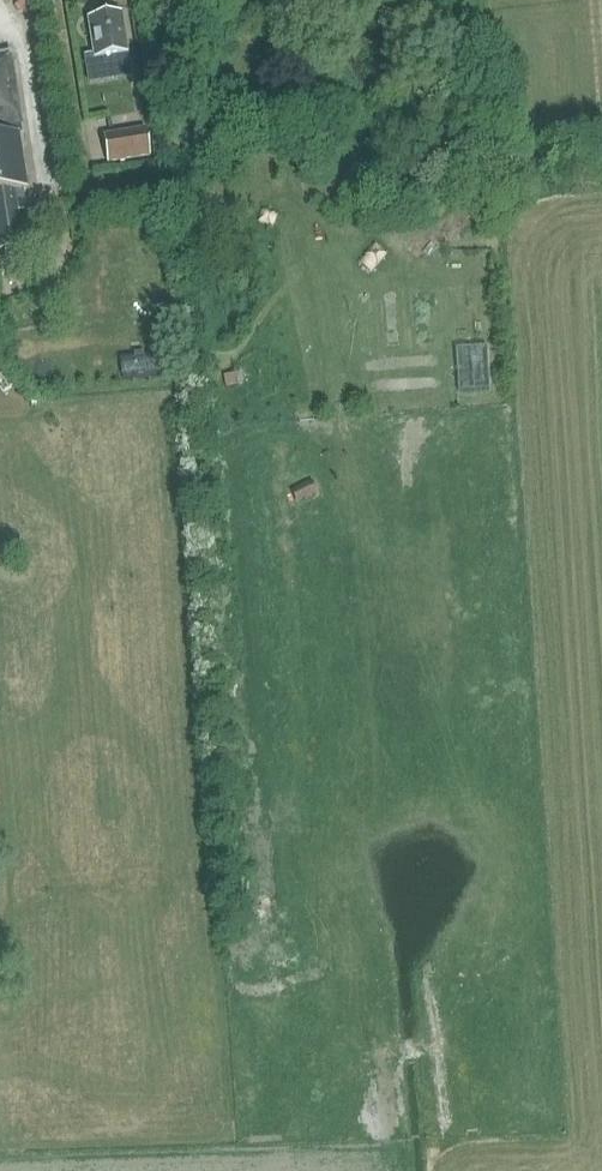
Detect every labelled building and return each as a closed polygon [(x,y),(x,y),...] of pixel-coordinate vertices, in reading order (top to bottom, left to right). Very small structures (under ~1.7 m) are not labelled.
[(115,70),(129,68),(121,14),(88,19),(94,60),(113,57),(115,70)] [(24,248),(18,214),(25,212),(22,191),(28,190),(19,137),(23,136),(21,126),(23,126),(11,53),(0,55),(0,252),(24,248)] [(107,163),(150,156),(146,130),(103,136),(107,163)]
